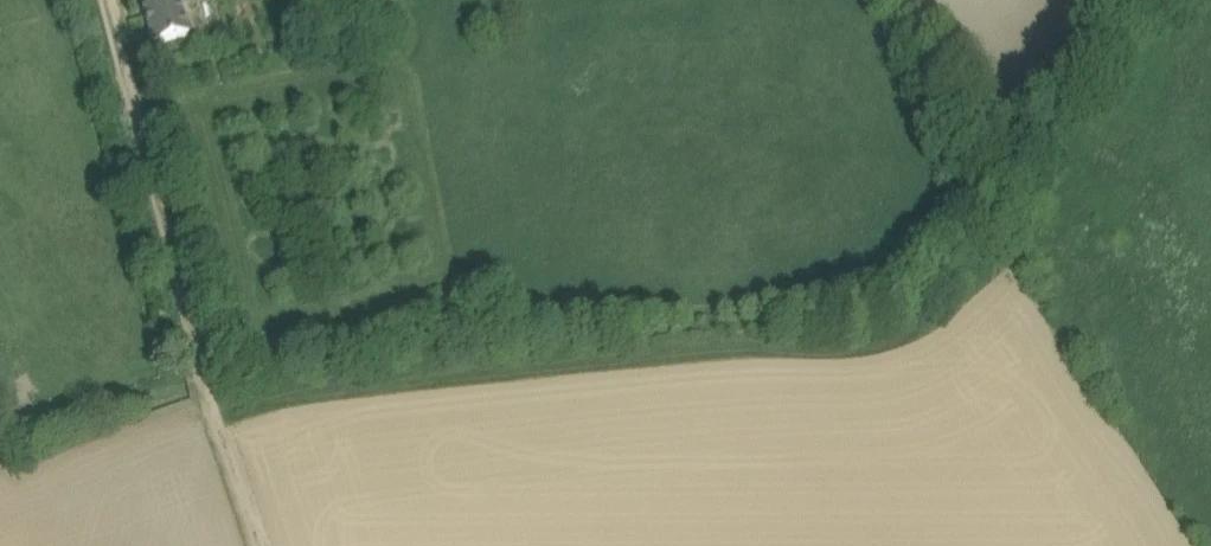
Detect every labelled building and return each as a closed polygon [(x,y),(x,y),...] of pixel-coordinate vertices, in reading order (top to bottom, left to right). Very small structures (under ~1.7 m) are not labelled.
[(155,43),(192,33),(181,0),(144,0),(145,6),(144,7),(155,43)]
